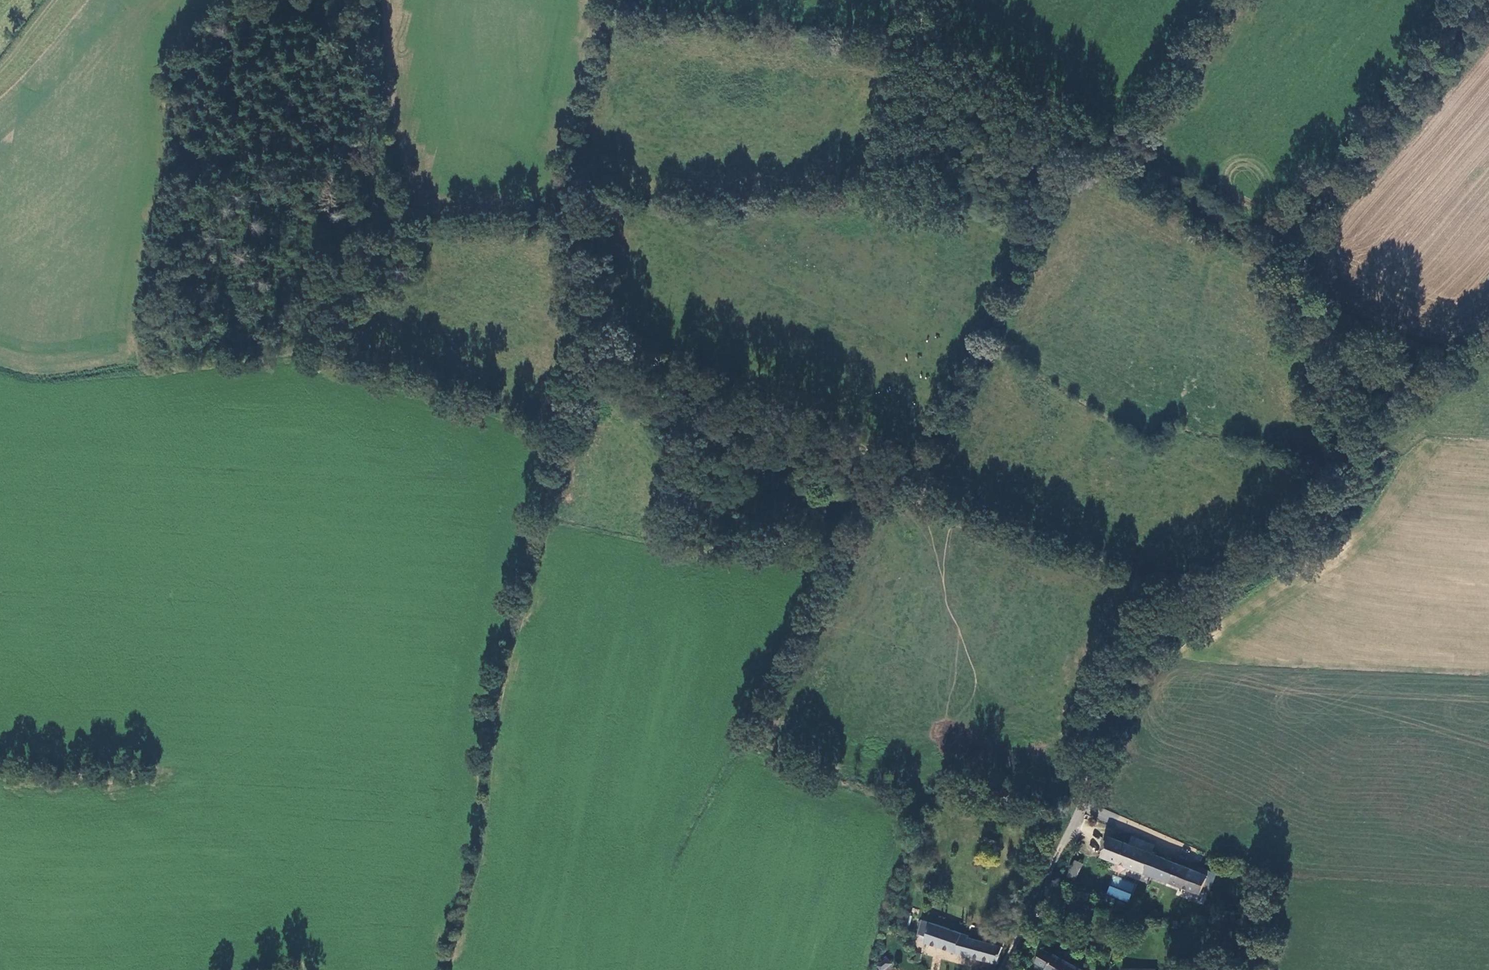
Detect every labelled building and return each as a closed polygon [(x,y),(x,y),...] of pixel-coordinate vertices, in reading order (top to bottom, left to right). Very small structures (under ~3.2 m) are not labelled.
[(1098,809),(1097,821),(1109,822),(1110,811),(1098,809)] [(1103,857),(1200,894),(1207,874),(1110,837),(1103,857)] [(1065,876),(1074,880),(1083,864),(1074,859),(1065,876)] [(1113,875),(1106,894),(1128,903),(1135,884),(1113,875)] [(918,933),(928,936),(933,922),(923,918),(918,933)] [(1000,965),(1005,946),(963,933),(933,922),(928,936),(926,941),(958,953),(1000,965)] [(1041,950),(1034,963),(1045,969),(1044,969),(1080,969),(1053,954),(1052,956),(1041,950)]
